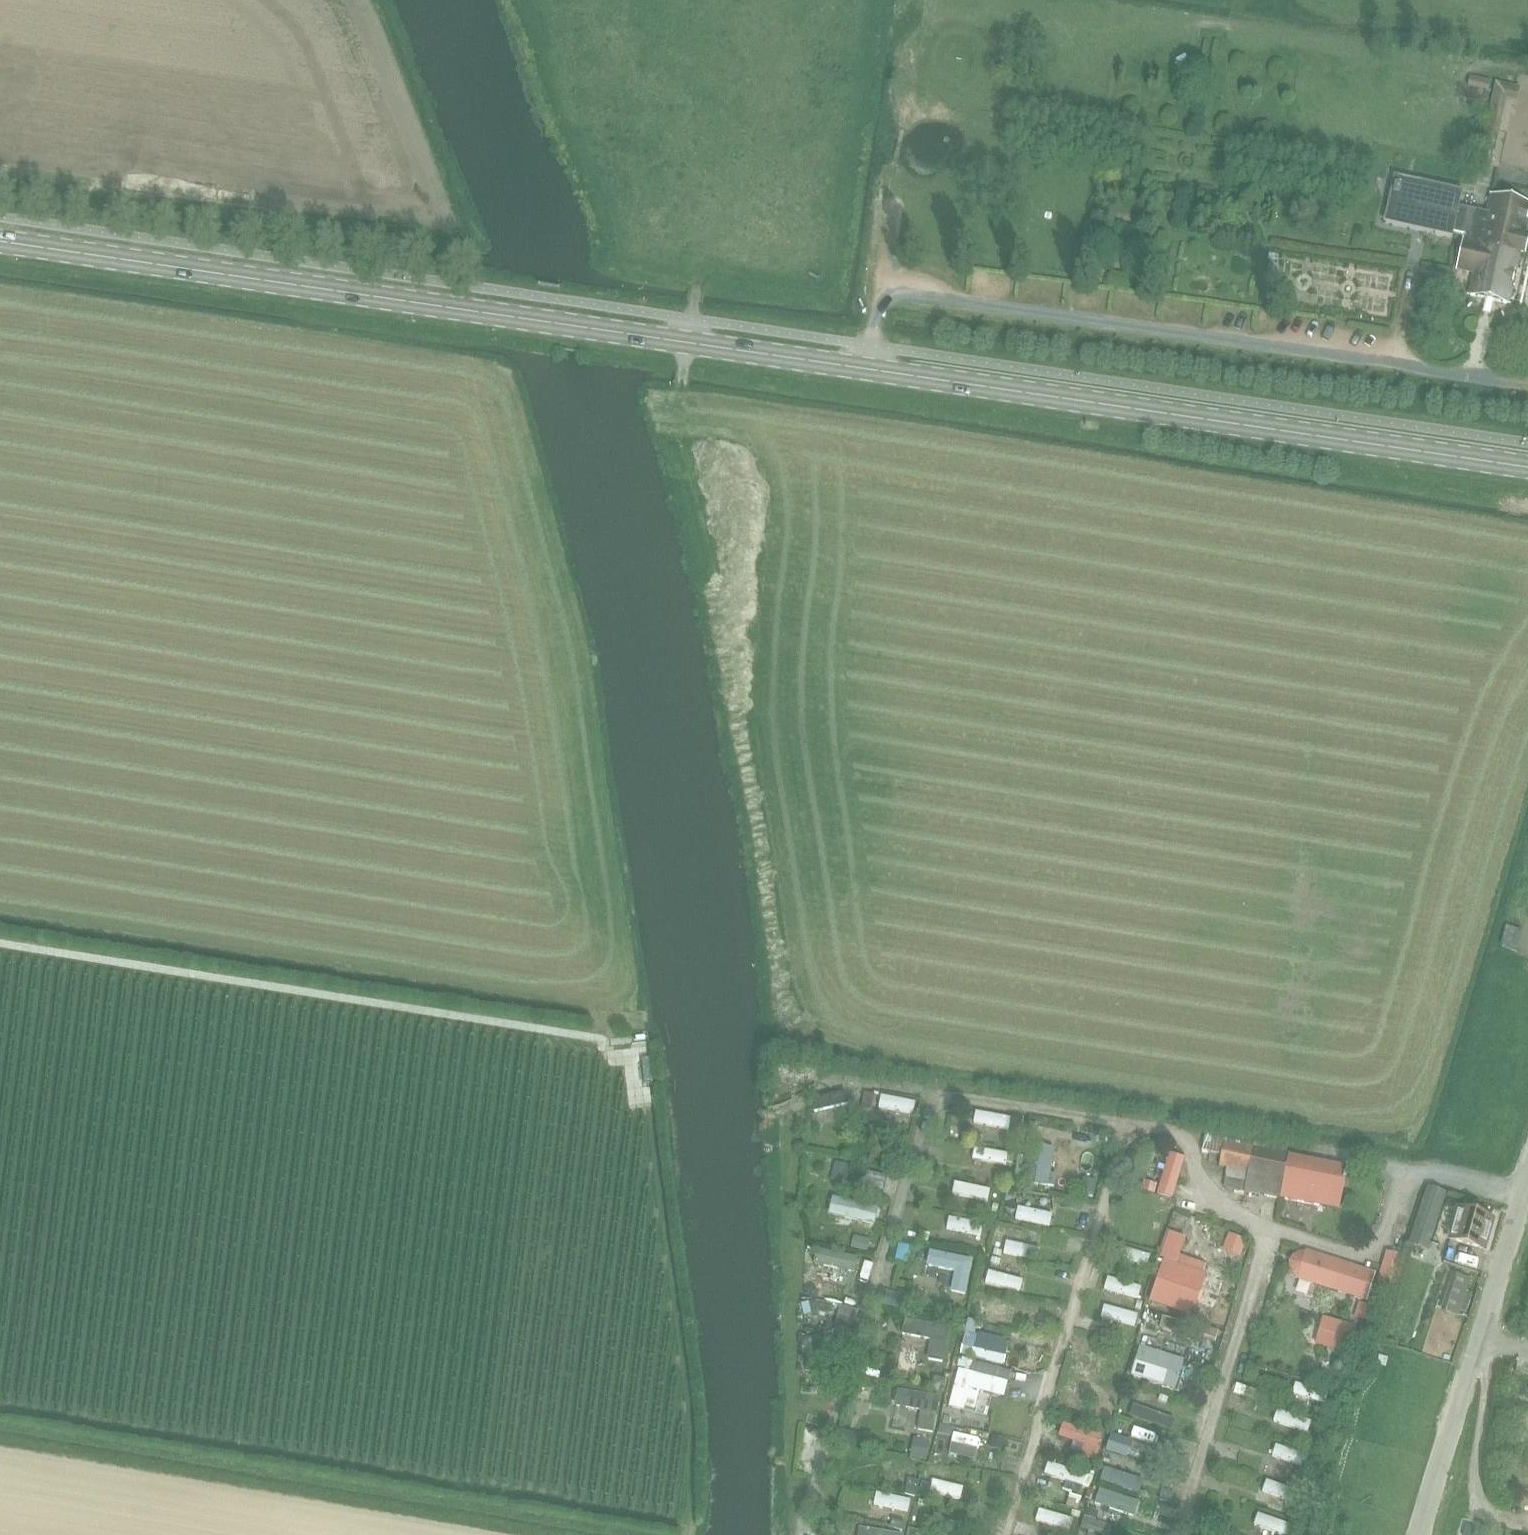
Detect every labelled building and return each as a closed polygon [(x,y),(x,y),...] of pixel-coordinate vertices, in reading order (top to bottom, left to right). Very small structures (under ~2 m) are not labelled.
[(1495,83),(1480,165),(1493,167),(1506,100),(1517,102),(1519,88),(1509,85),(1495,83)] [(1385,224),(1412,230),(1459,241),(1461,234),(1467,235),(1465,242),(1520,255),(1520,253),(1525,254),(1527,239),(1527,238),(1524,237),(1527,217),(1527,205),(1493,198),(1489,215),(1466,210),(1459,208),(1461,198),(1463,192),(1395,177),(1385,224)] [(1509,304),(1520,255),(1465,242),(1459,269),(1477,273),(1472,295),(1509,304)] [(1207,1130),(1203,1152),(1222,1156),(1220,1167),(1227,1168),(1224,1187),(1245,1191),(1281,1198),(1290,1156),(1253,1149),(1256,1136),(1233,1132),(1227,1130),(1227,1131),(1226,1134),(1207,1130)] [(1296,1156),(1288,1194),(1341,1204),(1348,1167),(1296,1156)] [(1429,1188),(1409,1246),(1414,1248),(1425,1251),(1427,1245),(1431,1247),(1442,1218),(1450,1194),(1429,1188)] [(1456,1212),(1448,1238),(1453,1239),(1484,1249),(1494,1219),(1481,1215),(1483,1208),(1471,1205),(1470,1209),(1467,1209),(1465,1215),(1456,1212)] [(1186,1241),(1181,1236),(1170,1236),(1161,1260),(1158,1259),(1153,1274),(1159,1276),(1149,1302),(1192,1318),(1207,1277),(1203,1275),(1206,1267),(1180,1257),(1186,1241)] [(1293,1278),(1298,1280),(1361,1300),(1370,1273),(1303,1253),(1301,1252),(1293,1257),(1290,1263),(1289,1269),(1293,1278)] [(1400,1256),(1392,1254),(1387,1252),(1384,1261),(1377,1283),(1390,1287),(1400,1256)] [(1453,1273),(1441,1311),(1459,1317),(1460,1311),(1467,1291),(1471,1279),(1453,1273)] [(1324,1318),(1316,1345),(1350,1355),(1358,1328),(1324,1318)] [(1140,1350),(1132,1377),(1174,1390),(1182,1362),(1140,1350)]
